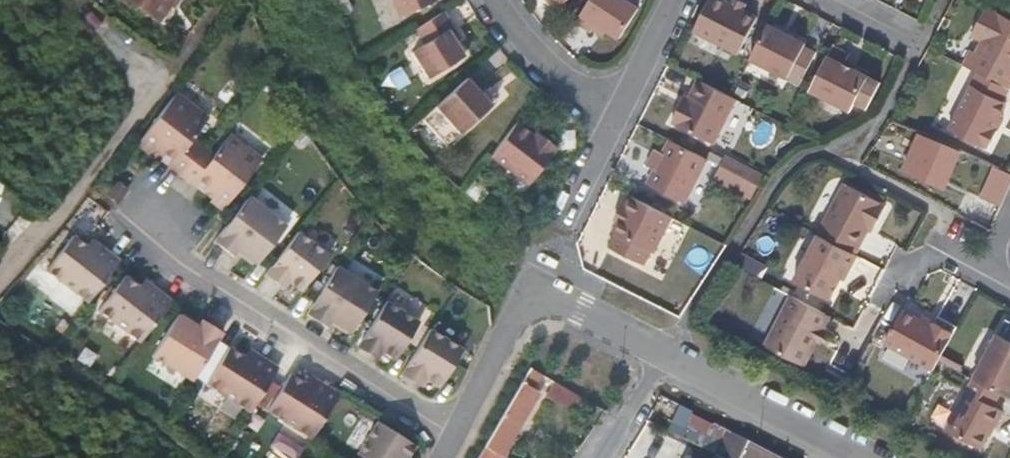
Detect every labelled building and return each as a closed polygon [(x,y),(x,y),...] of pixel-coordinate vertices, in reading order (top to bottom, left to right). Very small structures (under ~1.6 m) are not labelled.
[(155,19),(169,0),(129,0),(155,19)] [(432,0),(390,0),(396,16),(433,2),(432,0)] [(604,30),(617,39),(637,9),(624,0),(588,0),(572,23),(587,32),(589,29),(593,22),(604,30)] [(756,19),(721,0),(709,0),(694,31),(738,54),(756,19)] [(962,65),(978,73),(994,82),(1003,67),(1009,71),(1009,19),(986,7),(972,34),(983,40),(975,53),(971,50),(962,65)] [(423,21),(412,27),(421,44),(408,51),(426,79),(462,55),(453,40),(446,29),(451,25),(441,9),(423,21)] [(600,37),(604,30),(593,22),(589,29),(600,37)] [(446,29),(453,40),(458,37),(451,25),(446,29)] [(806,44),(767,25),(750,60),(788,79),(800,85),(816,53),(805,47),(806,44)] [(832,47),(809,93),(849,114),(853,106),(864,111),(877,86),(841,67),(848,56),(832,47)] [(1003,67),(994,82),(1008,89),(1009,90),(1009,71),(1003,67)] [(994,82),(978,73),(949,130),(982,147),(984,146),(989,148),(995,134),(992,129),(999,116),(1005,103),(1001,101),(1008,89),(994,82)] [(463,77),(430,107),(456,135),(487,105),(463,77)] [(713,145),(736,101),(730,97),(697,81),(688,99),(684,106),(680,104),(670,123),(713,145)] [(182,174),(203,146),(194,138),(209,118),(176,94),(140,141),(152,151),(155,147),(174,161),(171,166),(182,174)] [(992,129),(995,134),(1003,119),(999,116),(992,129)] [(513,123),(487,157),(524,187),(554,149),(541,139),(537,143),(531,138),(513,123)] [(537,143),(541,139),(534,133),(531,138),(537,143)] [(213,153),(203,146),(182,174),(194,183),(197,179),(217,193),(213,198),(224,206),(260,158),(229,134),(213,153)] [(959,151),(925,136),(912,165),(946,180),(959,151)] [(684,205),(707,161),(670,142),(664,155),(655,170),(648,186),(684,205)] [(651,168),(655,170),(664,155),(659,152),(651,168)] [(119,201),(131,185),(114,172),(102,188),(119,201)] [(844,182),(817,232),(820,234),(857,253),(869,229),(873,220),(877,222),(886,204),(844,182)] [(19,205),(0,189),(0,228),(19,205)] [(979,210),(996,218),(1002,204),(986,196),(979,210)] [(285,226),(248,198),(214,242),(233,256),(239,246),(246,251),(244,255),(257,264),(285,226)] [(667,259),(685,223),(645,202),(626,238),(630,240),(623,254),(657,271),(664,258),(667,259)] [(328,254),(298,231),(265,273),(277,281),(278,279),(286,283),(289,281),(301,290),(328,254)] [(48,269),(89,301),(120,260),(99,243),(95,249),(75,234),(48,269)] [(851,270),(860,254),(857,253),(820,234),(795,280),(833,298),(843,278),(848,268),(851,270)] [(377,289),(337,264),(307,312),(323,323),(326,324),(328,323),(334,314),(341,319),(338,323),(352,331),(377,289)] [(846,279),(851,270),(848,268),(843,278),(846,279)] [(99,308),(141,340),(172,300),(151,284),(146,290),(126,275),(99,308)] [(828,312),(793,294),(766,345),(806,364),(819,340),(825,328),(820,326),(828,312)] [(386,299),(357,345),(370,353),(373,349),(380,354),(383,350),(396,358),(419,321),(386,299)] [(887,344),(935,370),(940,361),(955,333),(935,323),(933,326),(905,311),(887,344)] [(153,354),(193,379),(223,332),(203,318),(196,328),(190,324),(192,320),(179,312),(153,354)] [(939,317),(935,323),(955,333),(958,327),(939,317)] [(1009,398),(1009,322),(1006,319),(974,379),(1000,393),(1009,398)] [(430,327),(401,373),(414,381),(417,377),(425,381),(427,378),(440,386),(464,349),(430,327)] [(825,328),(819,340),(824,342),(829,330),(825,328)] [(206,382),(251,410),(279,366),(254,350),(250,358),(229,345),(206,382)] [(531,368),(478,457),(485,457),(492,447),(500,451),(537,388),(534,385),(541,373),(531,368)] [(270,411),(313,436),(340,394),(318,380),(313,386),(292,373),(270,411)] [(570,407),(577,395),(549,378),(542,390),(570,407)] [(993,405),(1000,393),(974,379),(946,429),(981,448),(993,426),(995,427),(1003,411),(993,405)] [(734,432),(720,424),(715,425),(694,414),(686,428),(710,440),(713,435),(729,443),(734,432)] [(380,421),(359,454),(367,457),(410,457),(417,444),(380,421)] [(718,454),(725,457),(728,457),(739,436),(740,434),(734,432),(729,443),(713,435),(710,440),(722,446),(718,454)] [(728,457),(786,457),(751,440),(744,440),(739,436),(728,457)]
